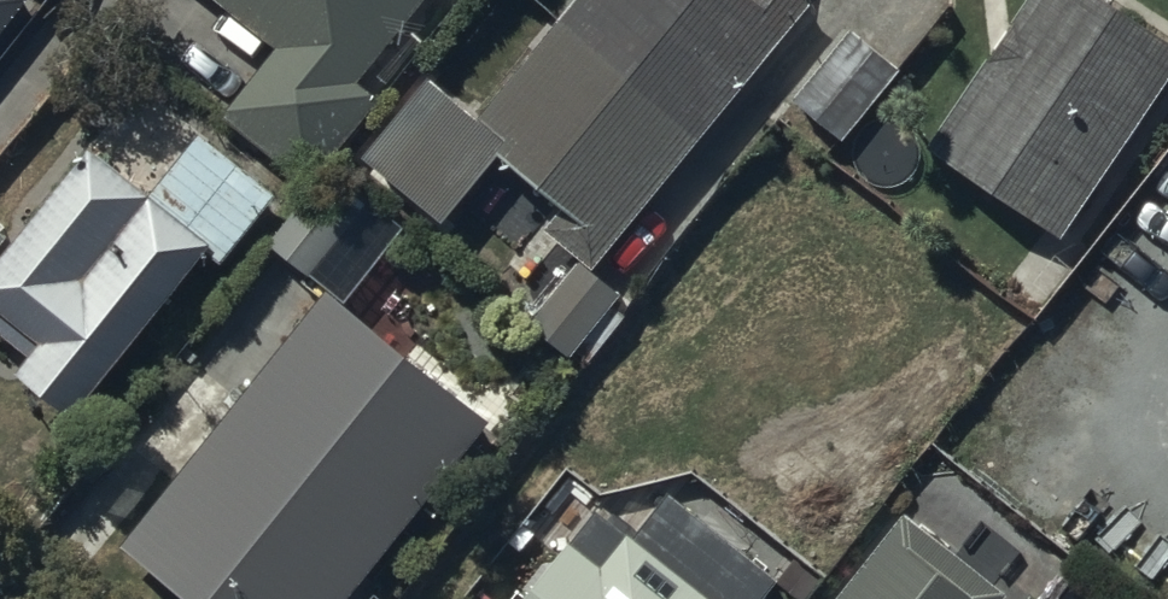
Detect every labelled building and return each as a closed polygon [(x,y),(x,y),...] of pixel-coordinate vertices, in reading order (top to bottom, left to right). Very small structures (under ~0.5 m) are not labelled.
[(53,8),(58,0),(41,0),(53,8)] [(277,55),(222,122),(285,174),(304,150),(327,169),(380,105),(357,87),(427,0),(209,0),(277,55)] [(444,232),(496,165),(560,217),(544,237),(581,267),(525,335),(566,369),(622,300),(592,277),(811,8),(801,0),(586,0),(477,129),(428,88),(364,163),(444,232)] [(1167,85),(1167,53),(1105,14),(1114,0),(1033,0),(928,157),(1061,246),(1167,85)] [(900,75),(852,33),(786,112),(834,152),(900,75)] [(74,427),(205,262),(221,274),(277,204),(200,142),(151,203),(93,156),(0,272),(0,342),(31,364),(16,386),(74,427)] [(327,175),(270,251),(346,310),(404,232),(327,175)] [(8,228),(0,221),(0,238),(8,228)] [(183,598),(349,598),(487,431),(323,303),(125,554),(183,598)] [(597,515),(532,598),(705,598),(597,515)] [(907,520),(845,598),(1008,598),(907,520)]
